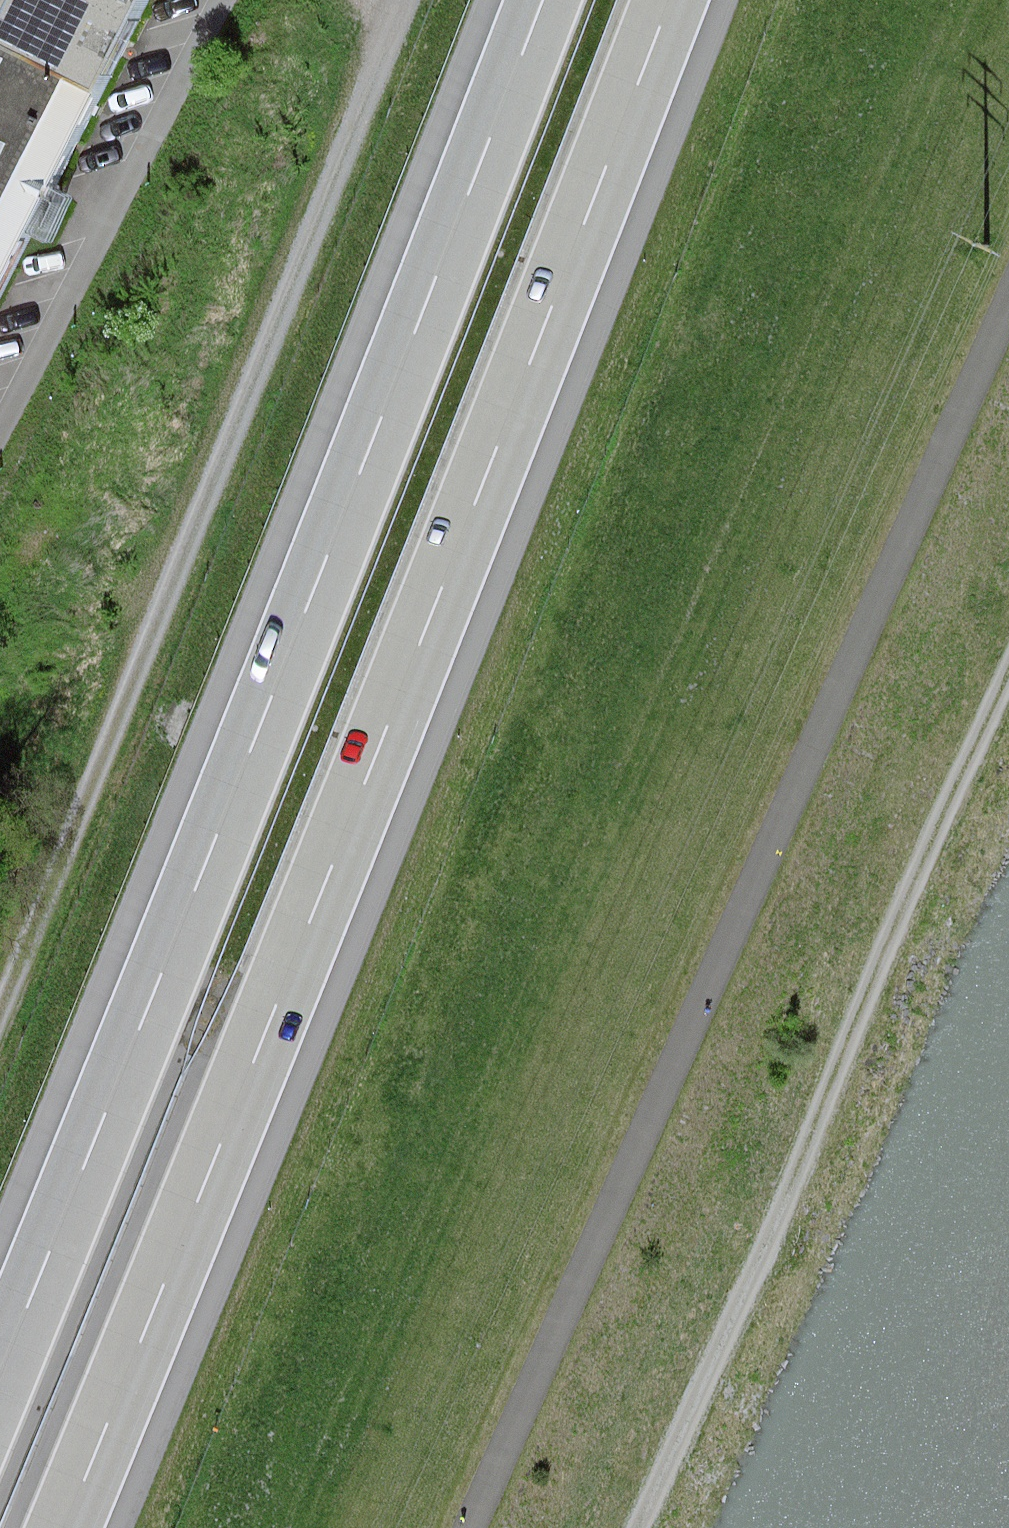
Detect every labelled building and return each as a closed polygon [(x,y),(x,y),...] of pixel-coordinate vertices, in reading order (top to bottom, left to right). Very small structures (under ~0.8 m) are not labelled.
[(150,0),(0,0),(0,300),(150,0)]
